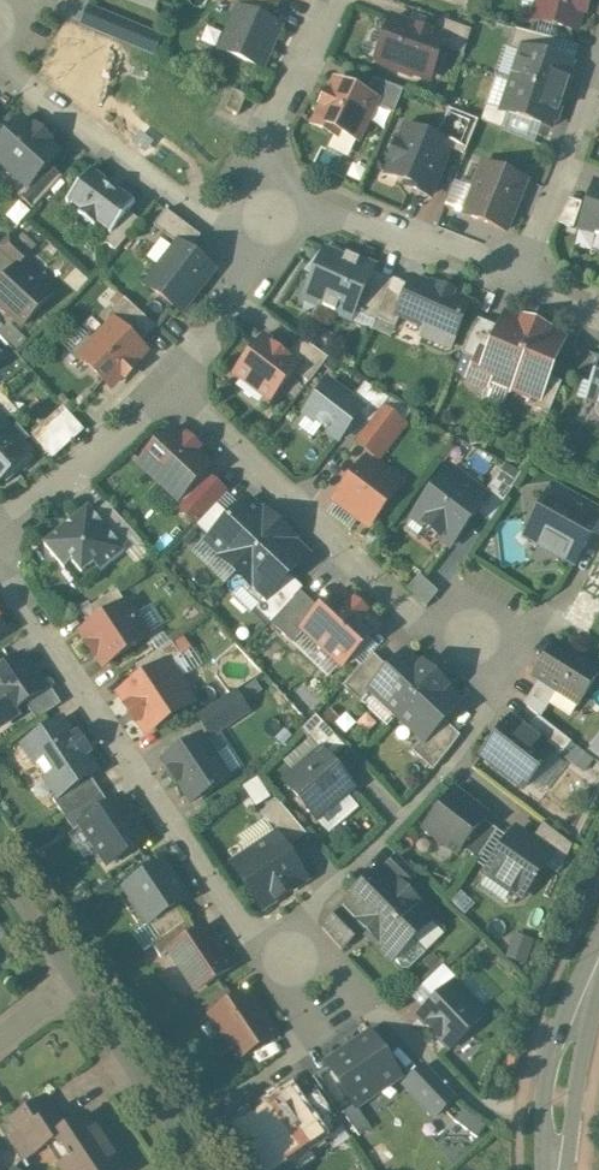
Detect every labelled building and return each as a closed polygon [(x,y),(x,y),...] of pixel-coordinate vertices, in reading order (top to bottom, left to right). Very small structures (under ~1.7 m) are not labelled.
[(278,10),(282,0),(253,0),(278,10)] [(535,20),(576,31),(581,12),(585,13),(589,0),(540,0),(535,20)] [(120,22),(91,10),(85,26),(114,38),(120,22)] [(280,27),(239,10),(221,50),(262,68),(280,27)] [(432,34),(392,19),(377,60),(396,67),(394,71),(412,78),(413,73),(430,79),(442,47),(445,39),(432,34)] [(471,31),(438,19),(432,34),(445,39),(442,47),(464,55),(471,31)] [(555,40),(515,29),(509,50),(521,53),(522,49),(550,58),(555,40)] [(160,39),(141,30),(134,46),(153,55),(160,39)] [(521,53),(512,80),(562,97),(572,65),(550,58),(522,49),(521,53)] [(403,91),(374,79),(365,96),(376,101),(374,105),(394,114),(403,91)] [(562,97),(512,80),(502,112),(552,128),(562,97)] [(365,96),(336,82),(330,95),(328,93),(322,106),(324,107),(315,126),(335,136),(337,131),(357,141),(374,105),(376,101),(365,96)] [(247,97),(233,91),(226,110),(239,115),(247,97)] [(479,121),(449,109),(442,127),(448,129),(442,144),(450,147),(450,149),(465,155),(479,121)] [(23,120),(0,145),(0,163),(26,187),(28,188),(49,166),(59,154),(48,144),(50,141),(36,128),(34,131),(23,120)] [(442,144),(406,129),(399,146),(398,145),(391,161),(393,162),(392,165),(397,167),(400,174),(398,179),(408,183),(406,186),(431,196),(450,149),(450,147),(442,144)] [(526,182),(483,164),(474,186),(475,190),(465,215),(506,232),(526,182)] [(49,166),(28,188),(26,187),(18,196),(33,210),(63,178),(49,166)] [(106,184),(91,172),(93,170),(91,169),(67,202),(68,203),(70,201),(83,211),(79,216),(94,227),(98,223),(111,232),(110,234),(111,235),(128,213),(136,203),(134,202),(133,203),(118,192),(116,194),(105,185),(106,184)] [(596,186),(590,206),(587,205),(580,227),(596,232),(595,235),(598,237),(598,186),(596,186)] [(409,210),(424,213),(427,197),(412,194),(409,210)] [(201,237),(167,211),(154,227),(179,246),(180,245),(190,252),(201,237)] [(111,235),(105,243),(116,252),(140,222),(128,213),(111,235)] [(190,252),(180,245),(179,246),(148,287),(181,312),(212,270),(190,252)] [(346,258),(324,249),(304,273),(314,277),(307,294),(326,303),(324,308),(351,320),(354,313),(372,273),(374,268),(347,256),(346,258)] [(0,286),(0,305),(24,327),(52,296),(19,266),(0,286)] [(372,273),(354,313),(375,323),(377,320),(376,319),(393,282),(392,282),(372,273)] [(393,282),(376,319),(377,320),(395,328),(400,316),(399,316),(411,288),(393,280),(392,282),(393,282)] [(439,291),(414,280),(413,282),(414,282),(411,288),(399,316),(400,316),(426,328),(422,337),(449,349),(469,305),(452,297),(453,294),(440,288),(439,291)] [(157,328),(125,299),(107,317),(114,323),(115,323),(139,346),(157,328)] [(545,332),(506,316),(500,329),(491,325),(476,361),(469,380),(471,385),(482,389),(487,387),(489,382),(510,391),(511,388),(532,397),(539,400),(549,378),(565,338),(546,330),(545,332)] [(478,320),(462,355),(476,361),(491,325),(478,320)] [(114,323),(80,358),(111,388),(123,376),(125,378),(136,367),(134,364),(145,352),(139,346),(115,323),(114,323)] [(264,337),(235,374),(271,402),(294,372),(300,365),(288,356),(264,337)] [(328,359),(301,339),(288,356),(300,365),(294,372),(310,384),(328,359)] [(591,385),(598,388),(598,362),(591,385)] [(549,378),(539,400),(532,397),(528,406),(549,415),(562,384),(549,378)] [(352,401),(329,384),(305,414),(340,440),(359,415),(363,410),(352,401)] [(389,400),(365,384),(352,401),(363,410),(359,415),(370,424),(382,409),(389,400)] [(370,424),(357,442),(378,457),(402,425),(382,409),(370,424)] [(84,431),(67,411),(56,421),(73,441),(84,431)] [(3,479),(7,484),(33,461),(28,455),(30,454),(24,446),(30,440),(17,426),(11,432),(0,420),(0,481),(3,479)] [(73,441),(56,421),(43,433),(61,452),(73,441)] [(172,430),(140,464),(158,481),(161,478),(175,483),(186,493),(205,474),(211,467),(195,452),(199,449),(188,439),(185,442),(172,430)] [(61,452),(43,433),(33,442),(50,462),(61,452)] [(366,461),(347,486),(348,491),(350,492),(341,504),(370,526),(396,492),(385,483),(383,474),(366,461)] [(450,469),(413,517),(451,546),(488,498),(450,469)] [(501,472),(488,489),(504,501),(516,483),(501,472)] [(227,495),(205,474),(186,493),(192,499),(181,511),(197,526),(227,495)] [(552,490),(532,525),(544,532),(539,542),(576,562),(592,532),(598,520),(598,515),(552,490)] [(248,500),(208,542),(224,556),(222,558),(236,572),(280,525),(266,512),(263,515),(248,500)] [(136,536),(107,504),(95,515),(122,548),(136,536)] [(88,507),(44,544),(64,569),(72,563),(82,575),(94,565),(100,573),(126,552),(122,548),(95,515),(88,507)] [(280,525),(236,572),(249,584),(247,586),(264,602),(289,576),(307,556),(292,542),(294,539),(280,525)] [(409,588),(428,605),(439,591),(420,574),(409,588)] [(289,576),(264,602),(258,607),(272,621),(270,623),(271,623),(300,592),(303,589),(289,576)] [(117,590),(83,613),(92,626),(126,603),(117,590)] [(355,604),(340,591),(321,611),(304,630),(305,631),(342,666),(379,627),(364,613),(366,611),(356,602),(355,604)] [(300,592),(271,623),(293,644),(305,631),(304,630),(321,611),(300,592)] [(92,626),(82,633),(89,644),(86,646),(94,658),(97,656),(105,667),(148,637),(126,603),(92,626)] [(172,643),(136,667),(144,680),(167,665),(167,666),(181,657),(172,643)] [(598,672),(555,644),(535,676),(558,691),(579,704),(598,672)] [(390,671),(372,690),(373,691),(398,715),(435,677),(428,671),(426,673),(406,654),(390,671)] [(0,671),(0,696),(12,713),(46,690),(23,655),(0,671)] [(373,655),(343,686),(362,703),(373,691),(372,690),(390,671),(373,655)] [(144,680),(122,695),(130,707),(129,709),(137,721),(139,720),(147,732),(192,703),(187,695),(188,689),(181,678),(175,677),(167,666),(167,665),(144,680)] [(435,677),(398,715),(424,739),(425,740),(444,721),(459,704),(444,690),(446,687),(435,677)] [(558,691),(543,681),(532,699),(547,708),(558,691)] [(235,692),(199,716),(212,736),(248,712),(235,692)] [(345,747),(316,716),(301,731),(320,753),(322,752),(330,761),(345,747)] [(572,742),(538,716),(526,731),(552,752),(552,753),(559,759),(572,742)] [(526,731),(510,719),(482,755),(525,787),(552,753),(552,752),(526,731)] [(444,721),(425,740),(424,739),(413,751),(434,771),(451,748),(460,736),(444,721)] [(73,739),(62,722),(25,746),(59,797),(90,776),(96,772),(84,755),(88,753),(77,737),(73,739)] [(590,744),(598,753),(598,735),(590,744)] [(201,738),(165,762),(192,803),(229,778),(201,738)] [(320,753),(285,783),(317,820),(353,788),(330,761),(322,752),(320,753)] [(90,776),(59,797),(53,800),(65,819),(102,794),(90,776)] [(102,794),(65,819),(74,832),(82,827),(82,825),(110,806),(102,794)] [(461,803),(451,795),(425,829),(444,844),(447,839),(460,849),(462,848),(468,840),(484,820),(487,816),(464,798),(461,803)] [(110,806),(82,825),(82,827),(108,865),(147,840),(137,825),(140,823),(132,812),(129,814),(120,800),(110,806)] [(307,835),(279,802),(261,814),(276,836),(277,836),(286,849),(307,835)] [(484,820),(468,840),(483,852),(498,831),(484,820)] [(572,846),(543,823),(531,841),(551,856),(550,857),(563,866),(572,846)] [(522,835),(511,837),(487,872),(523,897),(550,857),(551,856),(531,841),(522,835)] [(276,836),(233,865),(262,909),(276,900),(277,901),(293,890),(293,889),(306,880),(286,849),(277,836),(276,836)] [(483,852),(468,840),(462,848),(477,860),(483,852)] [(417,875),(397,855),(384,867),(404,887),(417,875)] [(186,900),(162,864),(126,888),(150,924),(178,905),(186,900)] [(384,867),(344,907),(364,928),(371,935),(369,937),(392,960),(413,939),(435,917),(404,887),(384,867)] [(178,905),(150,924),(161,940),(189,921),(178,905)] [(344,907),(322,929),(341,950),(364,928),(344,907)] [(161,940),(152,945),(161,958),(170,952),(170,951),(197,933),(189,921),(161,940)] [(232,968),(205,928),(197,933),(170,951),(170,952),(197,991),(232,968)] [(512,957),(527,962),(534,941),(518,936),(512,957)] [(413,939),(392,960),(402,970),(409,970),(426,952),(413,939)] [(453,983),(419,1016),(451,1048),(484,1016),(453,983)] [(248,992),(211,1016),(239,1058),(276,1034),(248,992)] [(372,1036),(328,1066),(355,1105),(398,1075),(372,1036)] [(456,1097),(426,1066),(405,1085),(435,1117),(456,1097)] [(234,1129),(263,1169),(276,1169),(321,1139),(323,1138),(300,1104),(292,1093),(284,1099),(279,1092),(264,1102),(267,1107),(234,1129)] [(342,1127),(318,1092),(300,1104),(323,1138),(321,1139),(322,1141),(342,1127)] [(45,1098),(12,1120),(21,1134),(40,1122),(54,1112),(45,1098)] [(54,1112),(40,1122),(53,1140),(57,1137),(56,1135),(63,1131),(53,1115),(55,1114),(54,1112)] [(56,1135),(57,1137),(71,1158),(79,1169),(124,1169),(87,1115),(63,1131),(56,1135)] [(21,1134),(9,1143),(22,1161),(53,1140),(40,1122),(21,1134)] [(71,1158),(60,1166),(63,1169),(79,1169),(71,1158)]
